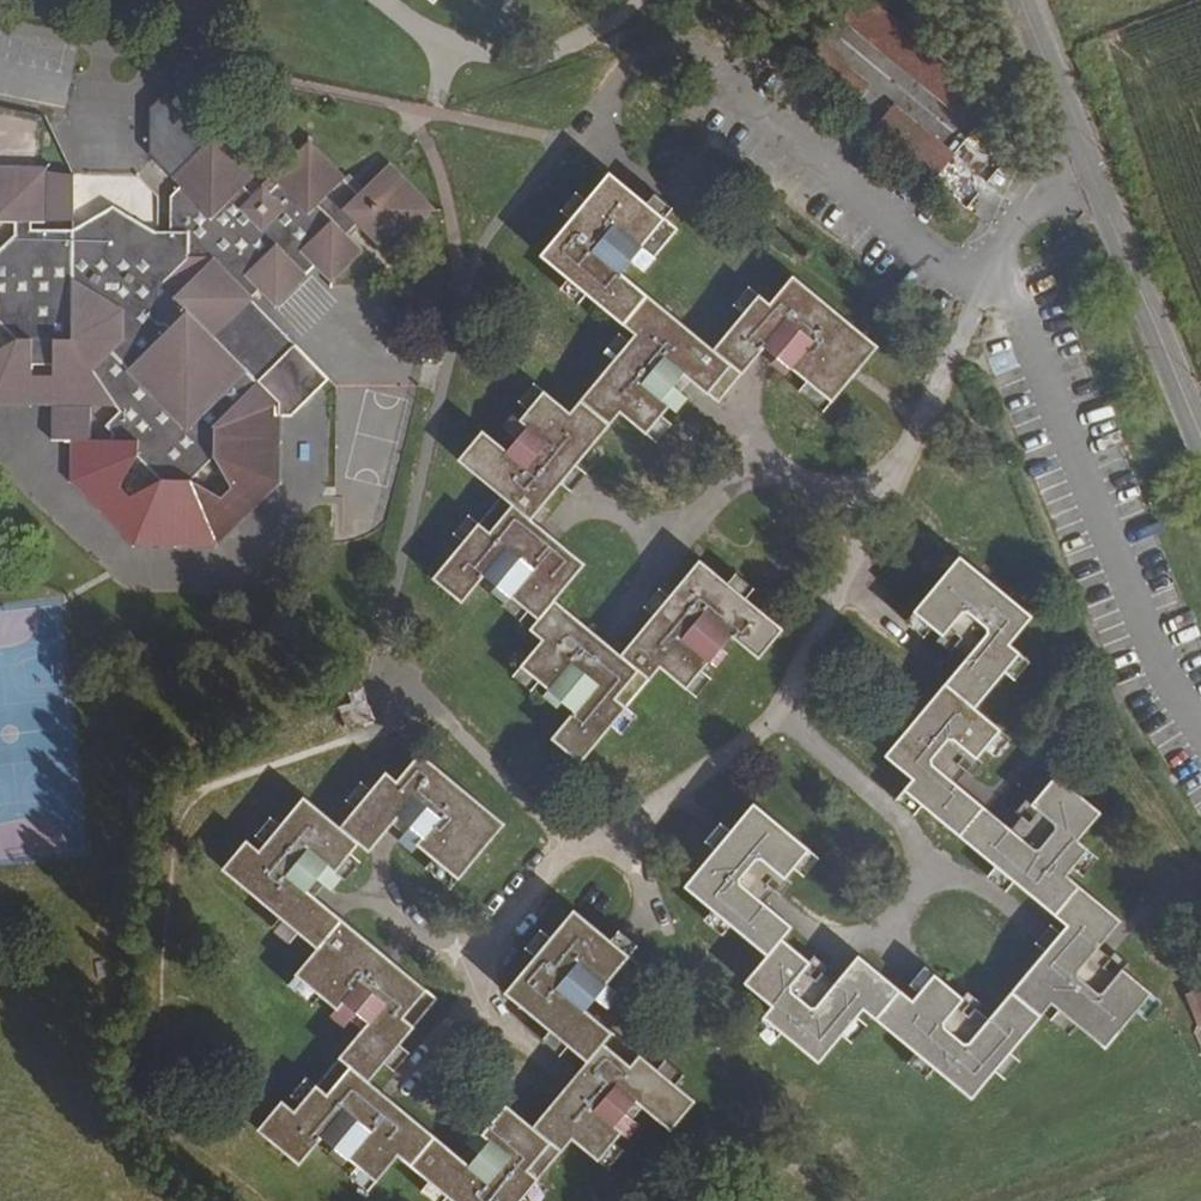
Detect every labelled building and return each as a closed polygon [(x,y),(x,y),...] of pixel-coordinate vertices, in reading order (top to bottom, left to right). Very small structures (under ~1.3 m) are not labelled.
[(842,19),(958,122),(981,97),(872,0),(858,0),(842,19)] [(148,154),(171,178),(209,141),(162,94),(148,108),(148,154)] [(891,107),(869,132),(927,184),(950,159),(891,107)] [(212,138),(209,141),(171,178),(179,186),(169,197),(169,233),(152,233),(112,207),(72,232),(29,231),(30,222),(43,222),(44,169),(0,169),(0,222),(15,222),(15,237),(0,250),(0,322),(16,340),(0,348),(0,404),(31,404),(31,376),(31,339),(52,339),(52,376),(95,376),(114,404),(119,412),(104,427),(111,433),(111,441),(73,440),(71,481),(133,544),(215,545),(277,483),(278,413),(290,416),(256,382),(211,336),(249,299),(259,290),(210,240),(253,198),(243,187),(252,179),(212,138)] [(278,184),(267,195),(262,190),(253,198),(210,240),(259,290),(274,305),(315,265),(331,280),(358,253),(361,250),(345,235),(356,225),(387,256),(432,211),(387,165),(358,194),(342,210),(327,196),(343,180),(308,144),(272,179),(278,184)] [(617,319),(640,291),(621,274),(631,261),(643,273),(655,258),(654,257),(676,229),(663,218),(645,203),(609,173),(585,201),(570,219),(540,256),(568,279),(586,294),(617,319)] [(358,194),(343,180),(327,196),(342,210),(358,194)] [(575,193),(560,211),(570,219),(585,201),(575,193)] [(653,195),(645,203),(663,218),(671,209),(653,195)] [(712,351),(741,375),(762,348),(775,358),(769,364),(783,376),(790,368),(807,382),(831,401),(877,346),(792,277),(769,304),(758,296),(743,314),(712,351)] [(586,294),(568,279),(560,289),(578,304),(586,294)] [(748,288),(733,306),(743,314),(758,296),(748,288)] [(741,375),(712,351),(640,291),(617,319),(635,334),(628,343),(613,361),(583,397),(612,421),(619,412),(645,434),(660,415),(668,406),(675,412),(687,398),(679,393),(672,387),(683,374),(689,379),(718,404),(741,375)] [(294,345),(249,299),(211,336),(256,382),(294,345)] [(618,335),(604,353),(613,361),(628,343),(618,335)] [(294,345),(256,382),(290,416),(327,378),(294,345)] [(689,379),(683,374),(672,387),(679,393),(689,379)] [(31,376),(31,404),(114,404),(95,376),(52,376),(31,376)] [(831,401),(807,382),(797,393),(823,412),(831,401)] [(533,385),(518,402),(528,410),(543,393),(533,385)] [(612,421),(583,397),(569,413),(543,393),(528,410),(520,420),(513,413),(501,428),(515,440),(506,451),(482,431),(458,460),(500,496),(530,520),(560,483),(575,465),(612,421)] [(671,424),(660,415),(645,434),(656,442),(671,424)] [(585,474),(575,465),(560,483),(570,491),(585,474)] [(530,520),(500,496),(477,523),(462,542),(433,578),(462,602),(483,576),(495,587),(490,593),(504,604),(510,596),(528,611),(538,620),(554,601),(583,565),(530,520)] [(468,517),(453,534),(462,542),(477,523),(468,517)] [(944,684),(973,708),(1004,672),(1019,653),(1008,644),(1031,617),(959,557),(914,611),(932,627),(942,635),(963,609),(989,630),(967,657),(944,684)] [(619,656),(649,679),(659,667),(685,689),(700,672),(708,663),(715,668),(727,654),(720,649),(732,636),(758,658),(781,629),(745,599),(727,584),(698,560),(668,597),(653,615),(619,656)] [(734,575),(727,584),(745,599),(752,589),(734,575)] [(668,597),(659,590),(644,608),(653,615),(668,597)] [(504,604),(501,607),(519,621),(528,611),(510,596),(504,604)] [(649,679),(619,656),(554,601),(538,620),(530,629),(542,640),(520,667),(538,681),(547,688),(542,697),(556,709),(561,702),(574,712),(551,739),(579,762),(611,725),(624,709),(649,679)] [(942,635),(937,642),(949,652),(954,646),(967,657),(989,630),(963,609),(942,635)] [(914,611),(905,621),(923,637),(932,627),(914,611)] [(1028,662),(1019,653),(1004,672),(1013,679),(1028,662)] [(520,667),(512,677),(530,691),(538,681),(520,667)] [(710,678),(700,672),(685,689),(695,696),(710,678)] [(954,832),(977,803),(953,783),(928,762),(949,737),(975,759),(984,748),(999,730),(973,708),(944,684),(884,756),(912,779),(903,790),(922,805),(954,832)] [(350,702),(337,708),(345,729),(372,720),(361,688),(347,692),(350,702)] [(635,718),(624,709),(611,725),(621,732),(635,718)] [(1009,738),(999,730),(984,748),(994,756),(1009,738)] [(975,759),(949,737),(928,762),(953,783),(965,771),(970,776),(981,764),(975,759)] [(339,828),(357,844),(368,852),(391,824),(397,817),(409,827),(404,834),(397,842),(410,853),(416,845),(433,859),(457,879),(503,824),(419,754),(396,781),(385,773),(370,791),(355,808),(339,828)] [(1051,913),(1075,884),(1065,876),(1072,868),(1087,850),(1076,840),(1100,813),(1055,776),(1032,804),(1058,826),(1036,852),(1009,830),(977,803),(954,832),(995,866),(1013,881),(1051,913)] [(361,783),(345,801),(355,808),(370,791),(361,783)] [(903,790),(894,801),(913,815),(922,805),(903,790)] [(316,949),(341,920),(313,897),(306,891),(316,879),(323,885),(331,892),(342,878),(334,871),(348,854),(357,844),(339,828),(303,798),(279,826),(264,845),(258,851),(246,841),(222,870),(316,949)] [(1032,804),(1026,799),(1015,812),(1021,818),(1009,830),(1036,852),(1058,826),(1032,804)] [(767,955),(780,940),(791,927),(762,903),(736,881),(757,856),(784,878),(793,867),(808,850),(753,804),(730,831),(714,850),(684,887),(712,910),(730,925),(767,955)] [(409,827),(397,817),(391,824),(404,834),(409,827)] [(270,819),(255,836),(264,845),(279,826),(270,819)] [(730,831),(719,824),(705,841),(714,850),(730,831)] [(817,858),(808,850),(793,867),(803,876),(817,858)] [(1096,858),(1087,850),(1072,868),(1082,876),(1096,858)] [(348,854),(334,871),(342,878),(345,880),(359,862),(348,854)] [(789,883),(784,878),(757,856),(736,881),(762,903),(773,890),(779,895),(789,883)] [(457,879),(433,859),(424,870),(449,889),(457,879)] [(1013,881),(995,866),(987,877),(1005,891),(1013,881)] [(323,885),(316,879),(306,891),(313,897),(323,885)] [(1011,991),(1040,1015),(1050,1003),(1058,1009),(1076,1024),(1104,1048),(1135,1011),(1150,994),(1121,970),(1099,996),(1075,974),(1096,949),(1119,921),(1075,884),(1051,913),(1066,926),(1060,933),(1045,951),(1011,991)] [(587,1061),(611,1033),(584,1010),(594,998),(608,1009),(619,995),(618,994),(641,966),(628,955),(609,940),(573,910),(549,939),(534,956),(505,993),(549,1030),(568,1045),(587,1061)] [(730,925),(712,910),(700,924),(717,939),(730,925)] [(348,1068),(367,1081),(383,1063),(398,1045),(436,999),(341,920),(316,949),(295,974),(319,995),(335,1009),(329,1016),(344,1027),(350,1021),(362,1030),(338,1058),(348,1068)] [(1060,933),(1049,926),(1034,943),(1045,951),(1060,933)] [(525,948),(534,956),(549,939),(540,930),(525,948)] [(636,946),(618,931),(609,940),(628,955),(636,946)] [(780,940),(767,955),(744,983),(772,1006),(762,1017),(781,1032),(818,1063),(841,1034),(855,1016),(862,1008),(875,1019),(898,990),(857,956),(834,984),(813,1010),(788,990),(809,963),(780,940)] [(1109,960),(1096,949),(1075,974),(1099,996),(1121,970),(1125,965),(1113,955),(1109,960)] [(814,958),(809,963),(788,990),(813,1010),(834,984),(821,973),(826,968),(814,958)] [(923,968),(908,985),(918,993),(933,975),(923,968)] [(295,974),(287,985),(311,1005),(319,995),(295,974)] [(898,990),(875,1019),(915,1053),(933,1068),(970,1099),(994,1070),(1008,1053),(1040,1015),(1011,991),(987,1020),(965,1046),(940,1025),(962,999),(933,975),(918,993),(911,1001),(898,990)] [(1184,993),(1198,1031),(1200,1030),(1200,987),(1184,993)] [(978,1002),(967,994),(962,999),(940,1025),(965,1046),(987,1020),(973,1008),(978,1002)] [(1160,1002),(1150,994),(1135,1011),(1144,1020),(1160,1002)] [(1076,1024),(1058,1009),(1049,1020),(1067,1035),(1076,1024)] [(865,1025),(855,1016),(841,1034),(850,1043),(865,1025)] [(762,1017),(754,1028),(772,1043),(781,1032),(762,1017)] [(549,1030),(542,1040),(559,1055),(568,1045),(549,1030)] [(611,1033),(587,1061),(532,1127),(560,1152),(571,1139),(597,1161),(612,1143),(620,1133),(628,1139),(639,1125),(631,1120),(624,1114),(634,1101),(641,1107),(669,1130),(693,1102),(674,1085),(655,1070),(611,1033)] [(408,1053),(398,1045),(383,1063),(393,1071),(408,1053)] [(915,1053),(908,1063),(925,1078),(933,1068),(915,1053)] [(1018,1061),(1008,1053),(994,1070),(1003,1078),(1018,1061)] [(664,1061),(655,1070),(674,1085),(682,1076),(664,1061)] [(407,1163),(432,1135),(367,1081),(348,1068),(326,1094),(315,1086),(300,1104),(293,1112),(281,1102),(257,1130),(298,1166),(320,1138),(332,1148),(327,1154),(342,1166),(347,1158),(357,1166),(375,1181),(397,1155),(407,1163)] [(305,1078),(290,1096),(300,1104),(315,1086),(305,1078)] [(641,1107),(634,1101),(624,1114),(631,1120),(641,1107)] [(532,1127),(505,1106),(482,1134),(475,1128),(463,1141),(471,1147),(478,1153),(468,1165),(461,1160),(432,1135),(407,1163),(429,1181),(447,1197),(452,1200),(519,1200),(522,1198),(537,1180),(560,1152),(532,1127)] [(622,1150),(612,1143),(597,1161),(607,1168),(622,1150)] [(471,1147),(461,1160),(468,1165),(478,1153),(471,1147)] [(357,1166),(349,1176),(367,1191),(375,1181),(357,1166)] [(537,1180),(522,1198),(526,1200),(536,1200),(547,1187),(537,1180)] [(421,1191),(432,1200),(443,1200),(447,1197),(429,1181),(421,1191)]
